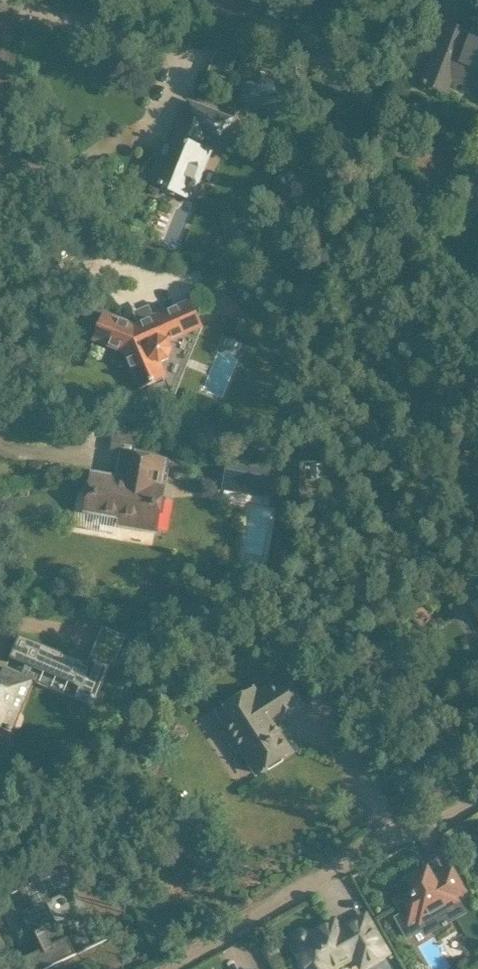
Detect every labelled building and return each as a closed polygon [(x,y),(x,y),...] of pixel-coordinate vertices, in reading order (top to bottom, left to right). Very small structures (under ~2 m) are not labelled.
[(432,60),(423,84),(448,95),(453,82),(477,91),(477,32),(474,30),(464,57),(437,46),(432,60)] [(207,74),(230,81),(237,57),(214,51),(207,74)] [(240,85),(246,108),(278,101),(272,78),(240,85)] [(153,183),(171,191),(187,197),(205,150),(198,148),(203,134),(222,142),(231,119),(190,103),(175,139),(171,137),(153,183)] [(203,329),(199,320),(191,302),(135,325),(105,313),(94,340),(125,352),(140,389),(168,377),(163,364),(170,361),(174,351),(171,343),(203,329)] [(93,474),(87,511),(107,515),(118,517),(116,525),(137,529),(155,532),(163,487),(159,487),(163,461),(132,456),(128,480),(113,478),(93,474)] [(229,464),(224,491),(265,498),(270,471),(229,464)] [(322,480),(323,465),(312,465),(311,480),(322,480)] [(300,491),(299,504),(311,504),(312,491),(300,491)] [(0,680),(0,728),(10,732),(32,681),(32,680),(29,678),(33,667),(81,687),(76,699),(94,707),(113,659),(95,652),(91,664),(19,635),(10,657),(26,664),(21,675),(5,668),(0,680)] [(240,747),(246,756),(256,773),(289,752),(270,723),(300,704),(284,679),(254,698),(250,692),(219,712),(232,733),(227,736),(236,750),(240,747)] [(40,952),(24,959),(29,968),(48,968),(113,938),(107,926),(106,926),(111,937),(91,946),(84,930),(64,940),(46,902),(76,888),(66,867),(36,882),(35,879),(28,883),(29,885),(12,893),(12,895),(21,891),(29,909),(21,913),(40,952)] [(428,869),(398,886),(404,897),(395,902),(404,916),(397,919),(408,937),(423,928),(420,924),(458,902),(455,898),(465,892),(452,869),(434,880),(428,869)] [(306,968),(335,968),(334,968),(352,958),(358,968),(367,968),(392,955),(369,915),(340,932),(335,922),(309,937),(309,936),(308,935),(306,934),(304,933),(303,933),(301,933),(299,934),(298,935),(297,936),(296,937),(295,938),(295,939),(295,941),(295,942),(295,944),(296,945),(293,947),(306,968)] [(274,938),(264,944),(268,951),(278,945),(274,938)]
